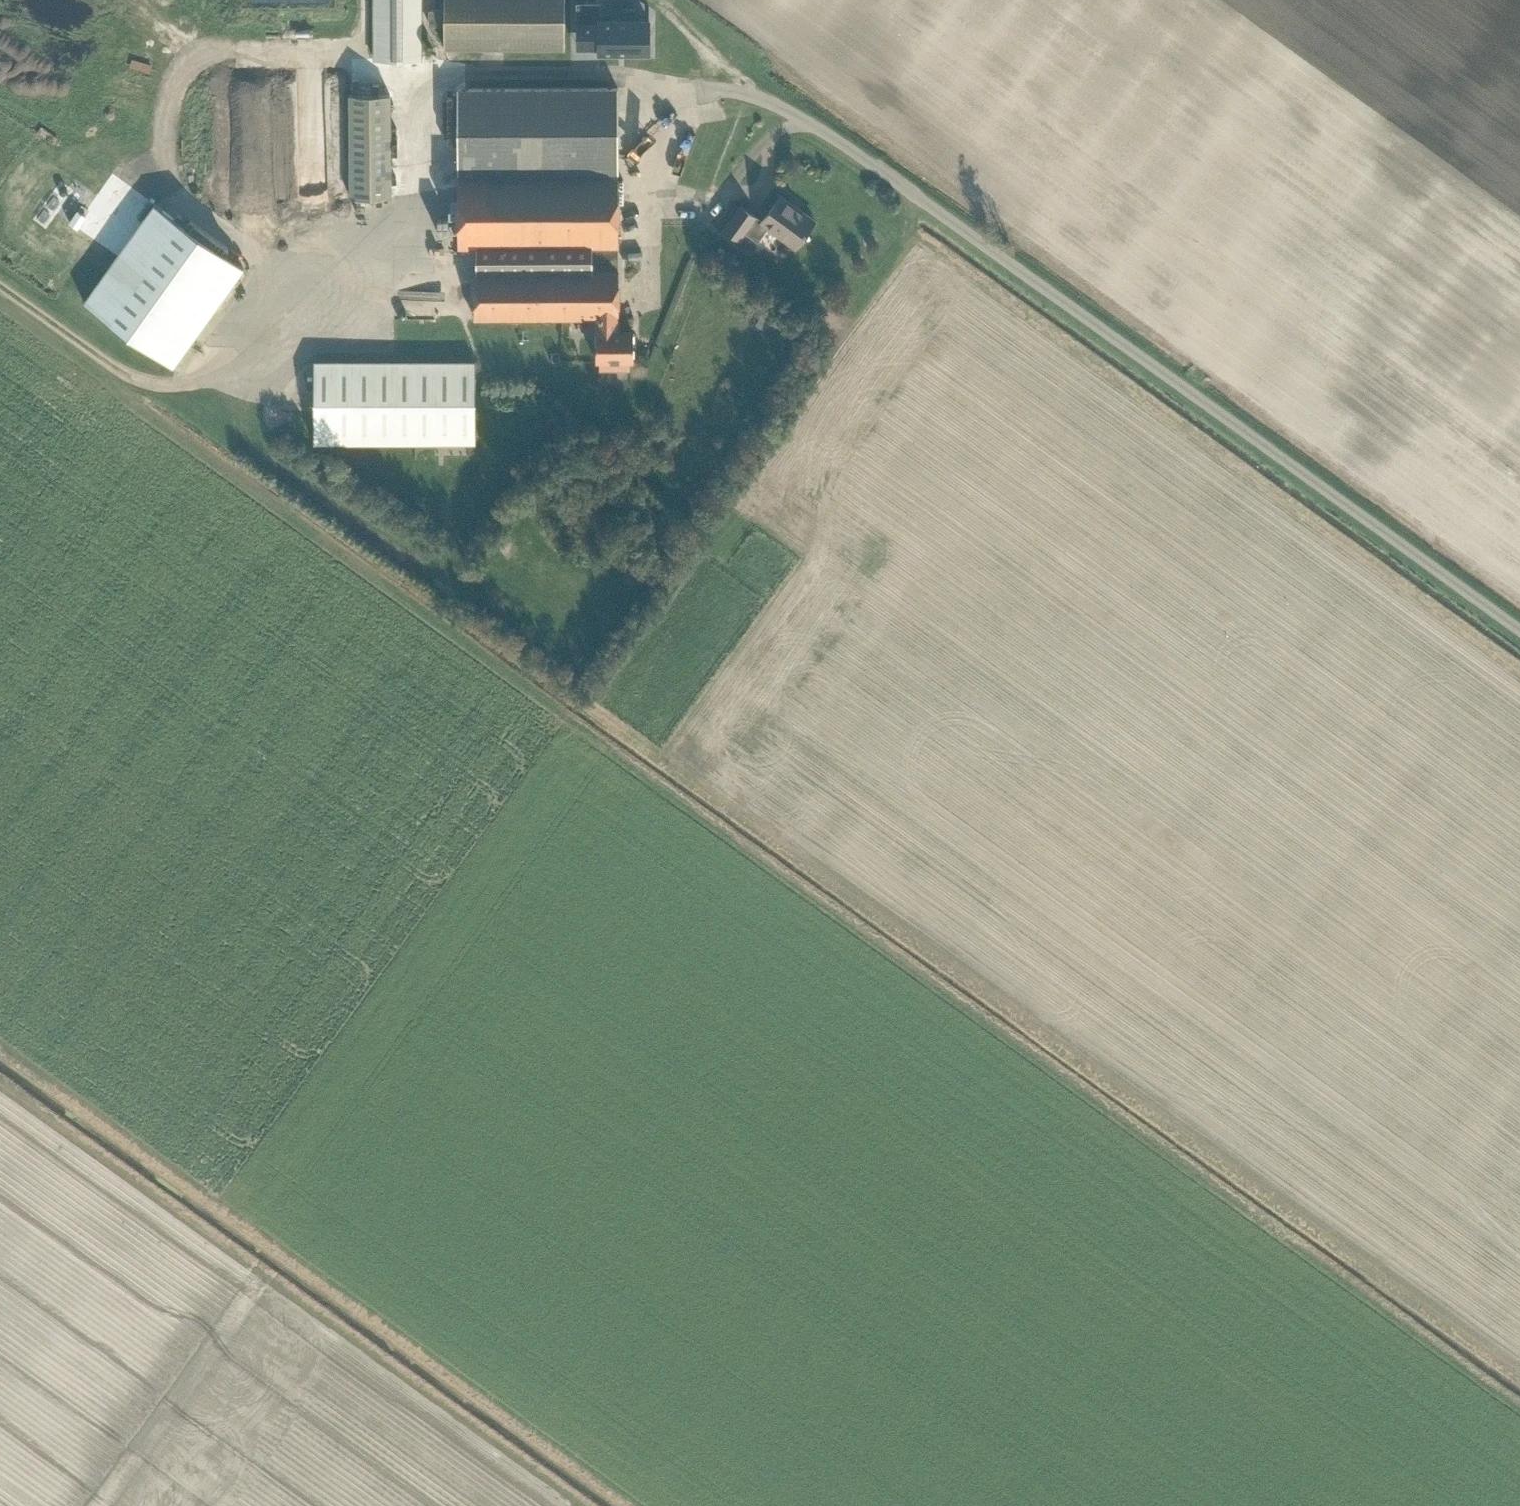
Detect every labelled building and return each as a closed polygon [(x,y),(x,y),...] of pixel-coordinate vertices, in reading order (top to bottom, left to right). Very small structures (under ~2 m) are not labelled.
[(374,57),(421,57),(421,0),(374,0),(374,57)] [(565,48),(565,0),(444,0),(444,8),(429,9),(428,25),(444,24),(444,48),(565,48)] [(649,52),(649,20),(600,20),(601,2),(577,2),(577,30),(577,47),(599,47),(599,52),(649,52)] [(618,86),(458,87),(458,171),(497,171),(518,171),(618,171),(618,86)] [(351,94),(351,195),(393,195),(393,94),(351,94)] [(497,174),(458,174),(458,266),(618,266),(618,174),(518,174),(518,171),(497,171),(497,174)] [(741,204),(723,229),(740,241),(746,233),(758,241),(766,229),(794,248),(815,220),(781,195),(763,220),(741,204)] [(174,365),(244,268),(154,203),(84,301),(174,365)] [(599,316),(614,316),(618,316),(618,269),(473,269),(473,316),(599,316)] [(614,316),(599,316),(599,330),(595,330),(595,359),(599,359),(599,367),(629,367),(629,359),(633,359),(633,330),(614,330),(614,316)] [(314,359),(313,439),(475,440),(475,400),(475,360),(314,359)]
